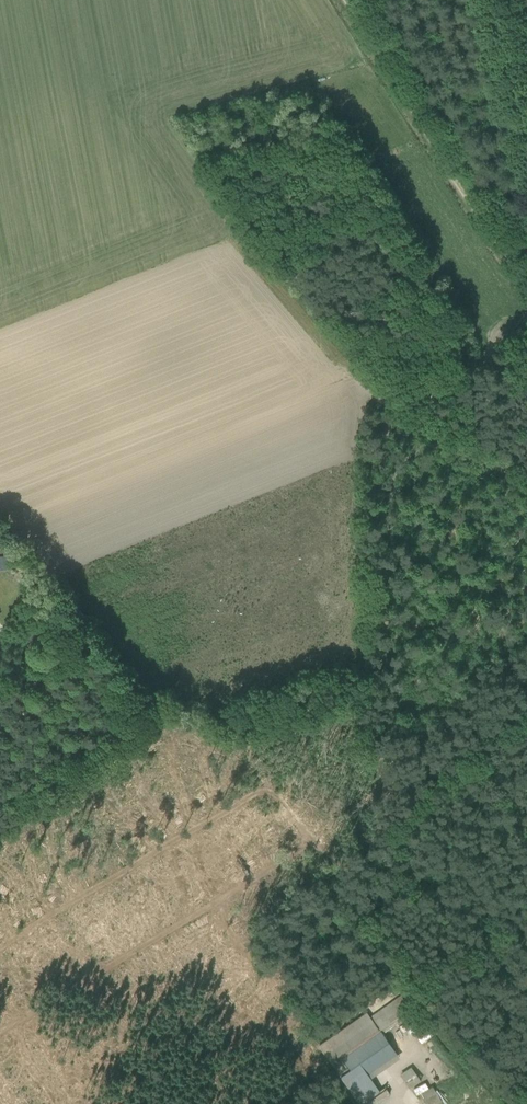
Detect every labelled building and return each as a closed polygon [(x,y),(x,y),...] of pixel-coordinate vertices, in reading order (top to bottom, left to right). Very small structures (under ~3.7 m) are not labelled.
[(369,1015),(381,1032),(405,1016),(402,1013),(417,1003),(407,989),(369,1015)] [(354,1096),(359,1103),(362,1103),(380,1091),(366,1072),(394,1052),(373,1021),(325,1054),(354,1096)] [(424,1099),(427,1103),(437,1103),(444,1100),(437,1090),(424,1099)]
